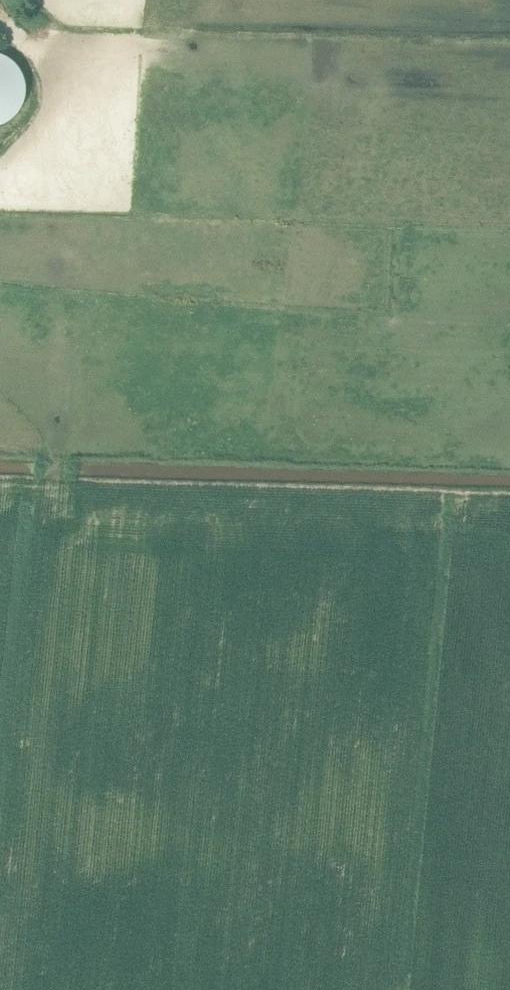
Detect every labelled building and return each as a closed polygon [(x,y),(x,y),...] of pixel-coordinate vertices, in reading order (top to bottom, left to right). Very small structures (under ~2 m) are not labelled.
[(3,124),(6,123),(10,120),(12,119),(14,117),(17,114),(19,112),(20,110),(21,107),(23,105),(24,101),(25,99),(25,95),(26,92),(26,90),(26,87),(25,84),(25,82),(24,78),(23,76),(22,73),(21,71),(19,69),(18,66),(16,64),(14,63),(12,61),(8,58),(6,56),(3,55),(1,54),(0,54),(0,126),(3,124)]
